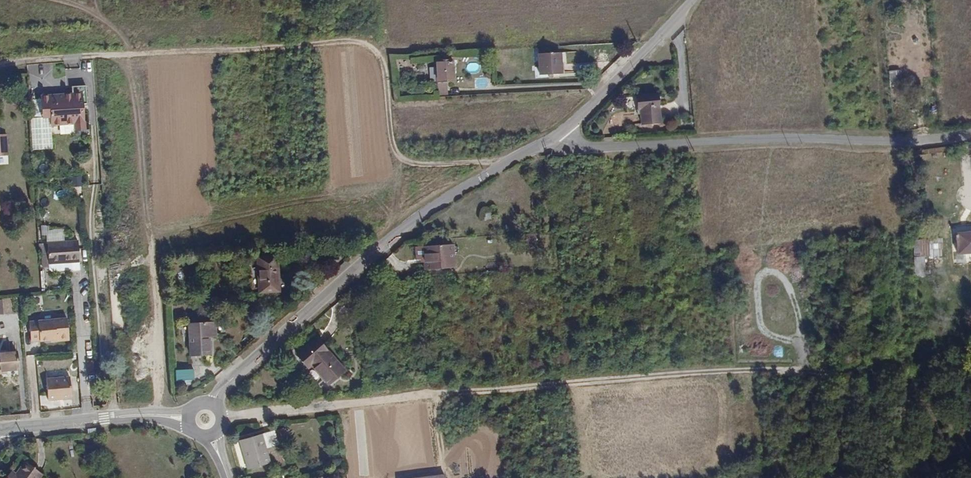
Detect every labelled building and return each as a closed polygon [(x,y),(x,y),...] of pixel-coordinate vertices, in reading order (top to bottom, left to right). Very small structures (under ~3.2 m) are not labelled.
[(559,54),(539,56),(539,77),(560,76),(559,54)] [(451,61),(436,62),(436,84),(453,84),(451,61)] [(658,73),(636,77),(638,90),(640,89),(642,101),(661,98),(658,73)] [(66,94),(42,95),(44,117),(52,116),(53,124),(75,123),(86,122),(85,102),(89,102),(87,85),(66,87),(66,94)] [(5,155),(4,145),(9,145),(8,134),(0,134),(0,155),(5,155)] [(474,229),(445,231),(445,232),(446,248),(446,255),(475,253),(474,229)] [(438,248),(446,248),(445,232),(437,233),(438,248)] [(952,236),(953,257),(970,256),(970,234),(952,236)] [(915,277),(927,277),(926,256),(941,255),(940,238),(914,238),(915,277)] [(80,261),(79,241),(49,243),(51,263),(51,268),(53,270),(64,270),(66,267),(66,262),(73,261),(80,261)] [(268,254),(249,256),(251,291),(271,290),(268,254)] [(958,300),(960,317),(970,317),(970,300),(958,300)] [(31,321),(32,340),(41,339),(41,340),(70,338),(69,318),(31,321)] [(206,323),(181,325),(182,356),(208,355),(206,323)] [(324,345),(301,362),(308,372),(313,370),(319,378),(325,389),(349,372),(334,355),(324,345)] [(0,374),(8,373),(8,370),(20,369),(19,351),(0,353),(0,369),(0,374)] [(176,369),(176,380),(195,380),(194,368),(176,369)] [(71,376),(48,378),(50,399),(58,398),(58,397),(73,395),(71,376)] [(268,428),(230,434),(233,462),(257,458),(256,444),(269,442),(268,428)] [(31,451),(21,464),(16,460),(6,474),(11,477),(35,477),(46,462),(31,451)]
